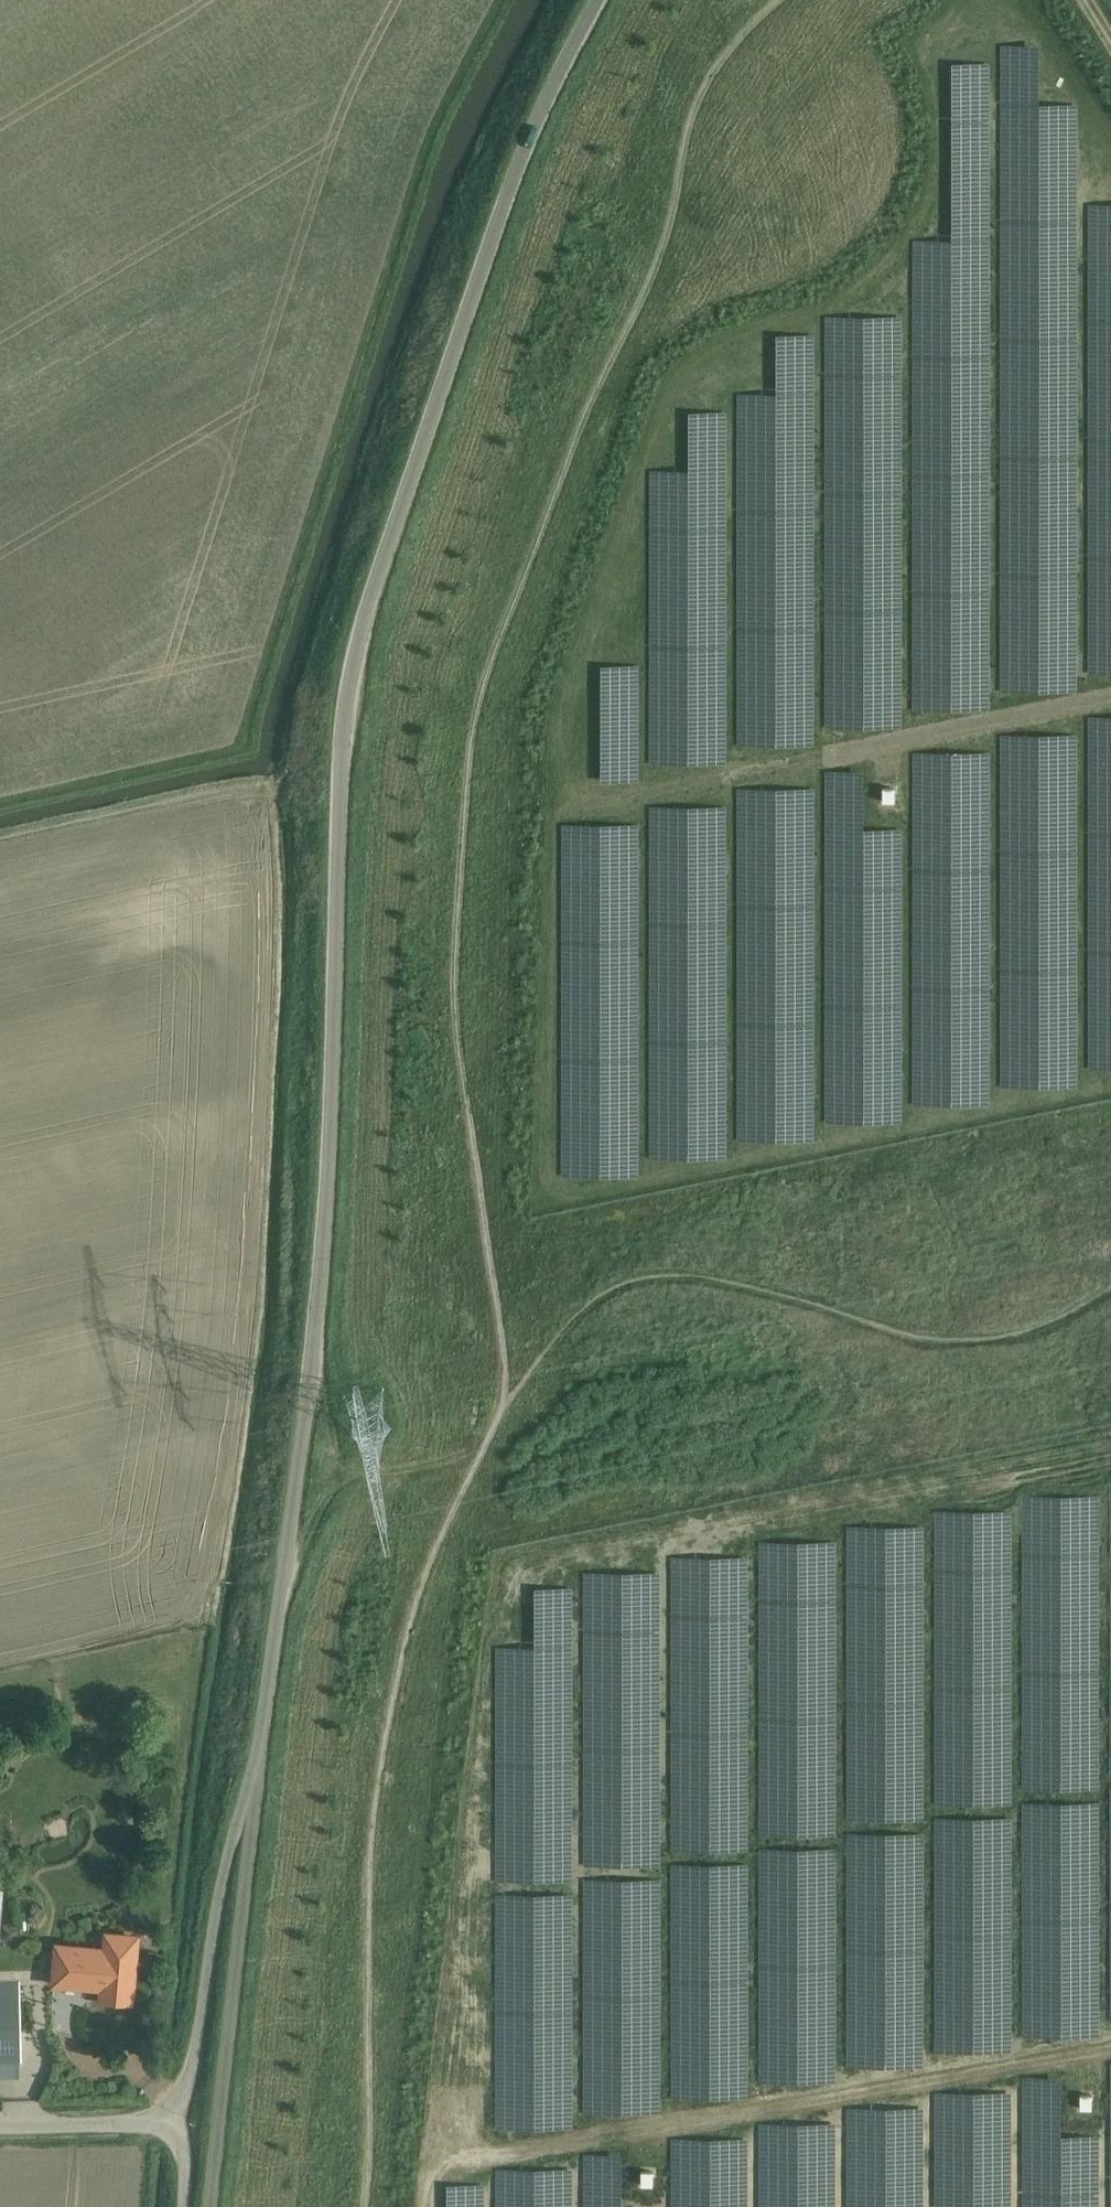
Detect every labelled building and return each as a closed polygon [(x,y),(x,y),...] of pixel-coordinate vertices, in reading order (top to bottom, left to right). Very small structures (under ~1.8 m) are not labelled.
[(138,1937),(116,1935),(109,1935),(108,1951),(59,1946),(56,1981),(97,1985),(97,1983),(105,1984),(103,2000),(91,1998),(91,2000),(119,2002),(119,2000),(127,2001),(132,1996),(138,1937)] [(24,2055),(22,1988),(0,1989),(0,2056),(24,2055)]
